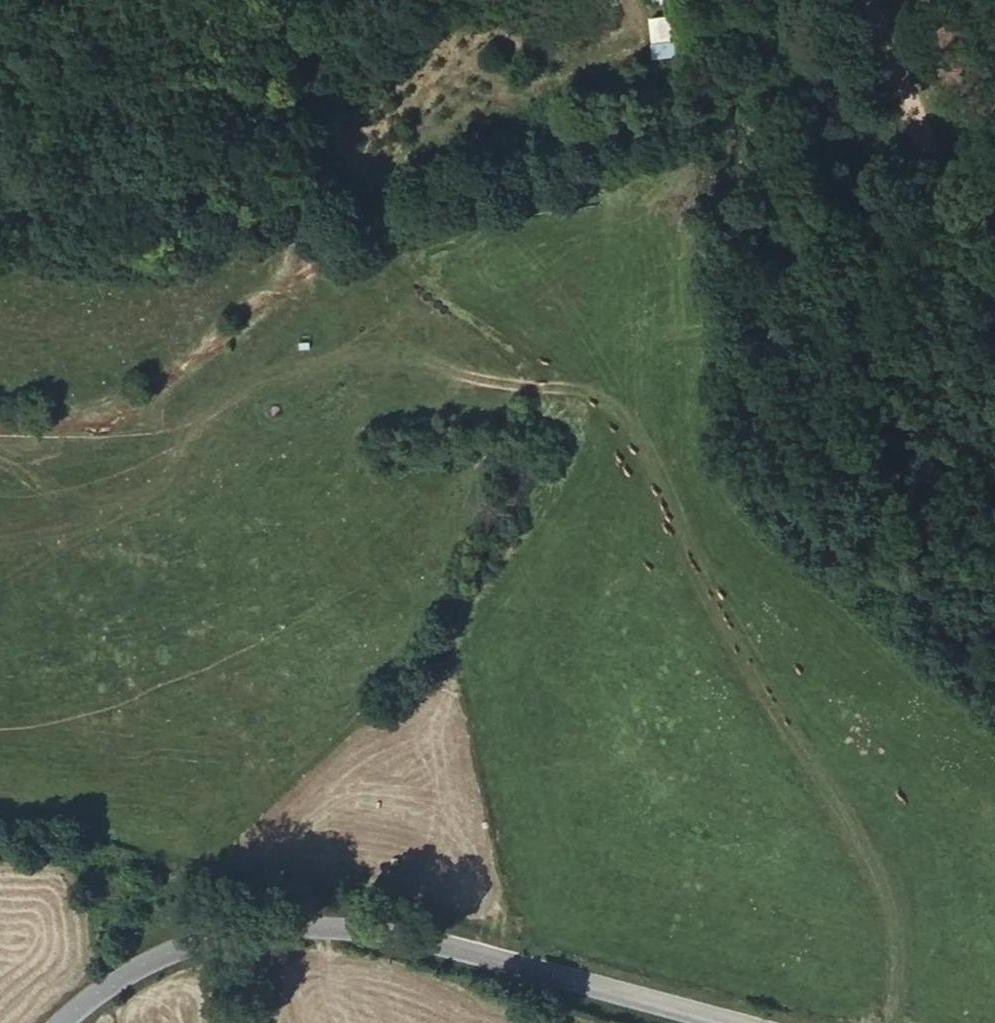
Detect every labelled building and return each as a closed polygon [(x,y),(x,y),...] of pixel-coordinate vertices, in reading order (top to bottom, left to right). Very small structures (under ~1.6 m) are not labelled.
[(636,10),(662,7),(661,0),(635,0),(636,10)] [(677,12),(646,15),(649,42),(680,39),(677,12)]
